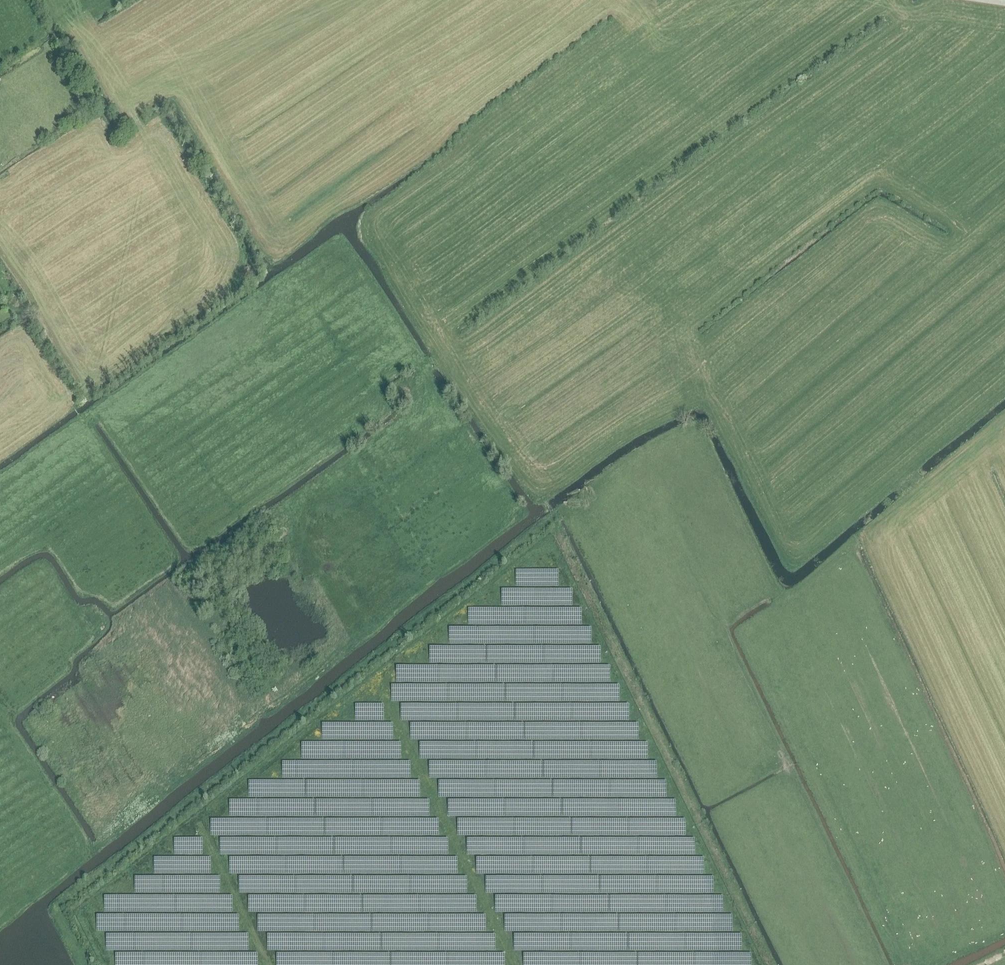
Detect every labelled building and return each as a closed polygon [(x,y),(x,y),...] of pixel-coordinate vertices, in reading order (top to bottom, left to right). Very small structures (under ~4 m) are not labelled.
[(517,604),(517,588),(503,588),(503,604),(517,604)]
